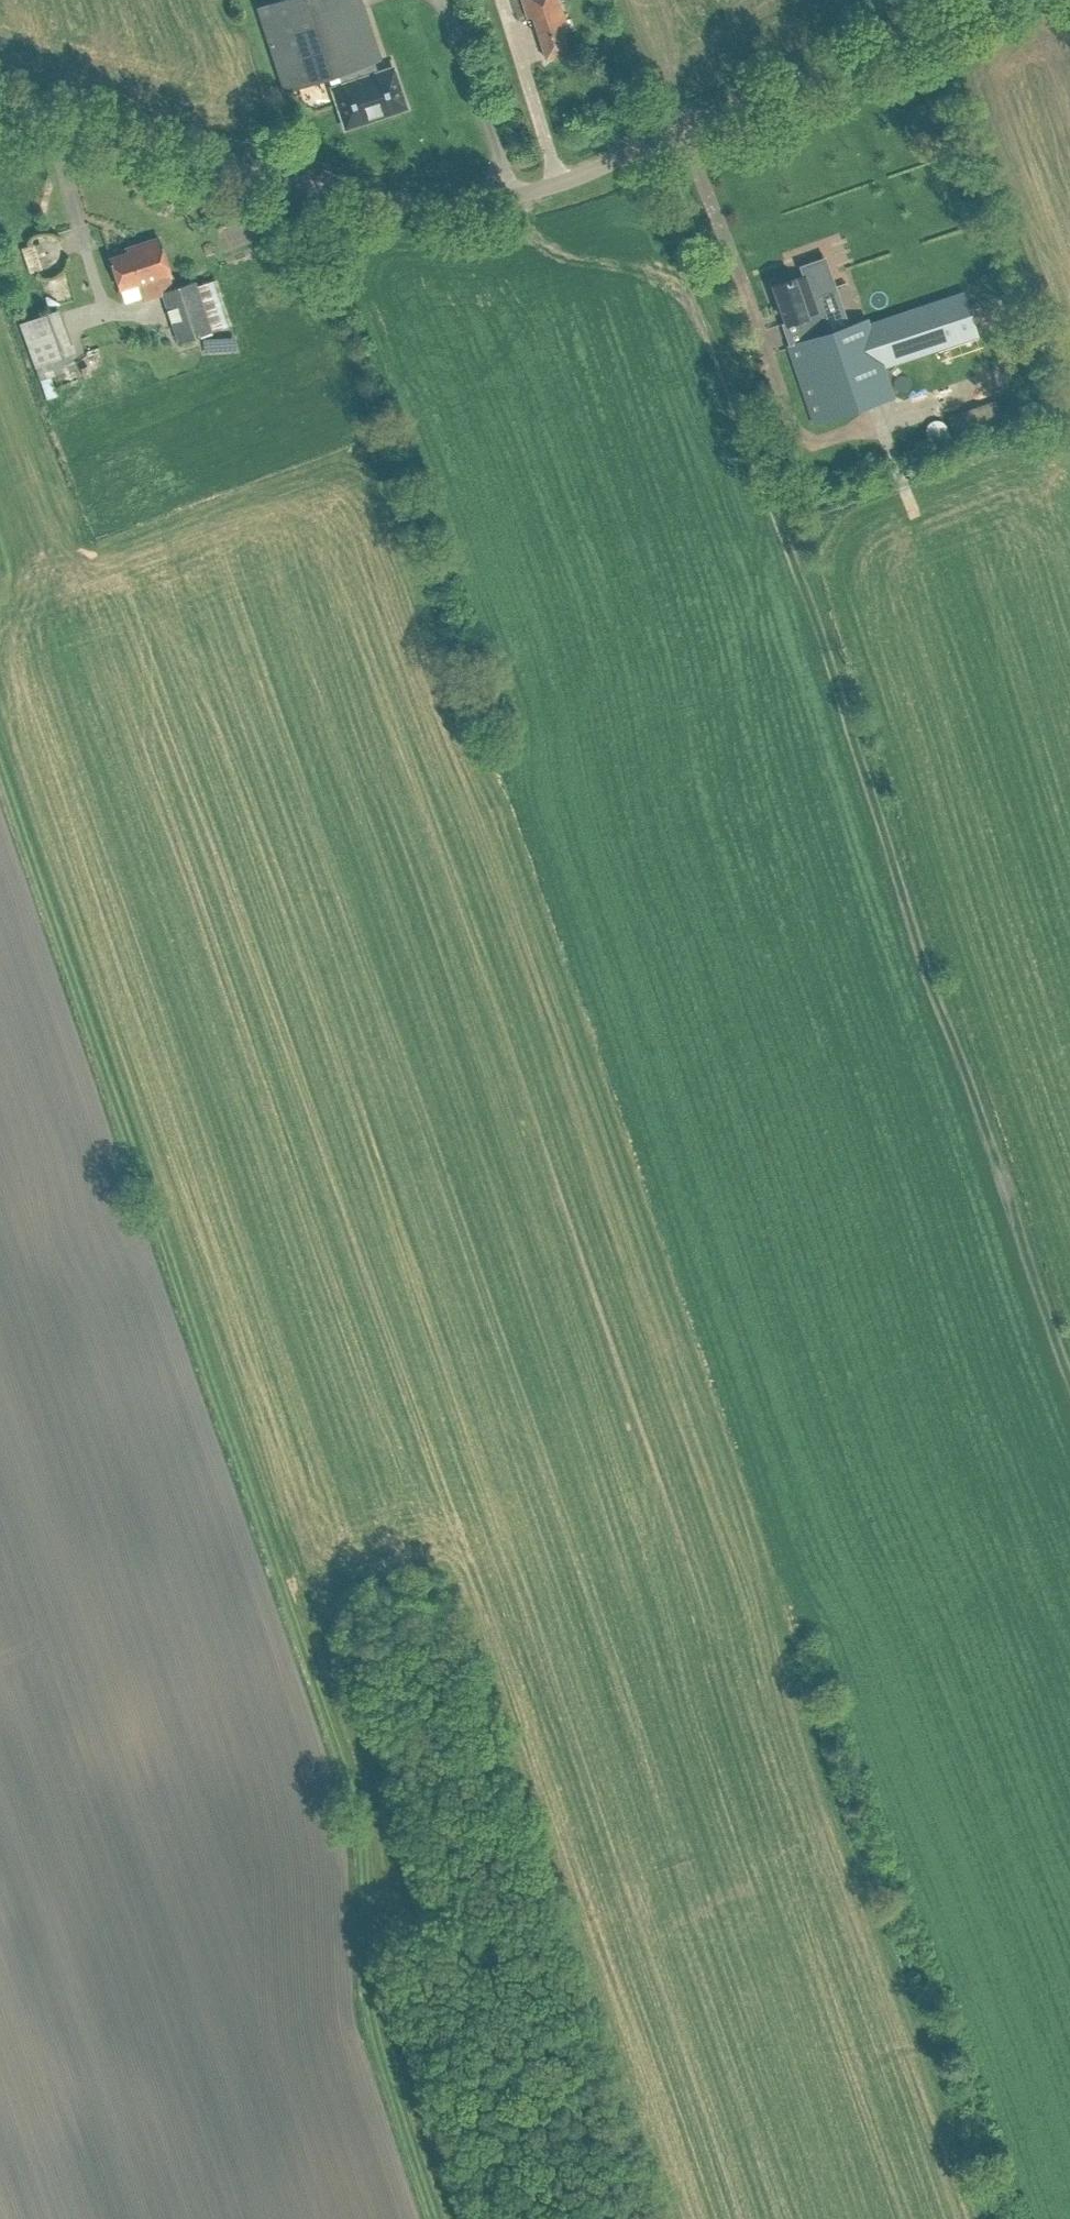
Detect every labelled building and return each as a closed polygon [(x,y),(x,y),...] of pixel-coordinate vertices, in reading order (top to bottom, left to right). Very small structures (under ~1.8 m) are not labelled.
[(379,60),(360,0),(278,0),(256,7),(284,91),(337,74),(341,85),(331,88),(345,127),(405,107),(392,68),(372,75),(368,64),(379,60)] [(569,50),(562,31),(568,28),(558,0),(519,0),(525,18),(528,17),(543,59),(569,50)] [(43,237),(51,258),(82,246),(74,225),(43,237)] [(169,289),(165,279),(171,277),(158,237),(134,245),(135,249),(110,258),(120,289),(137,284),(142,298),(159,292),(162,292),(168,290),(169,289)] [(21,250),(30,276),(42,271),(41,270),(49,268),(41,244),(33,247),(33,246),(21,250)] [(977,335),(963,292),(869,323),(868,320),(830,332),(819,300),(837,294),(825,256),(798,265),(801,276),(774,285),(786,323),(793,321),(799,341),(787,345),(813,423),(893,395),(884,366),(977,335)] [(195,280),(169,289),(168,290),(162,292),(178,344),(196,337),(212,332),(213,332),(198,287),(195,280)] [(61,357),(99,340),(79,294),(40,311),(61,357)] [(991,393),(1012,390),(1010,378),(989,381),(991,393)] [(947,415),(954,438),(1002,422),(994,399),(947,415)] [(935,443),(937,443),(939,443),(941,443),(942,442),(944,441),(946,439),(947,437),(948,435),(948,433),(948,431),(947,429),(947,427),(946,426),(945,425),(943,423),(941,422),(939,422),(937,421),(935,422),(933,422),(931,423),(929,424),(928,426),(927,427),(927,429),(926,431),(926,433),(926,435),(927,437),(928,439),(930,441),(932,442),(933,443),(935,443)]
